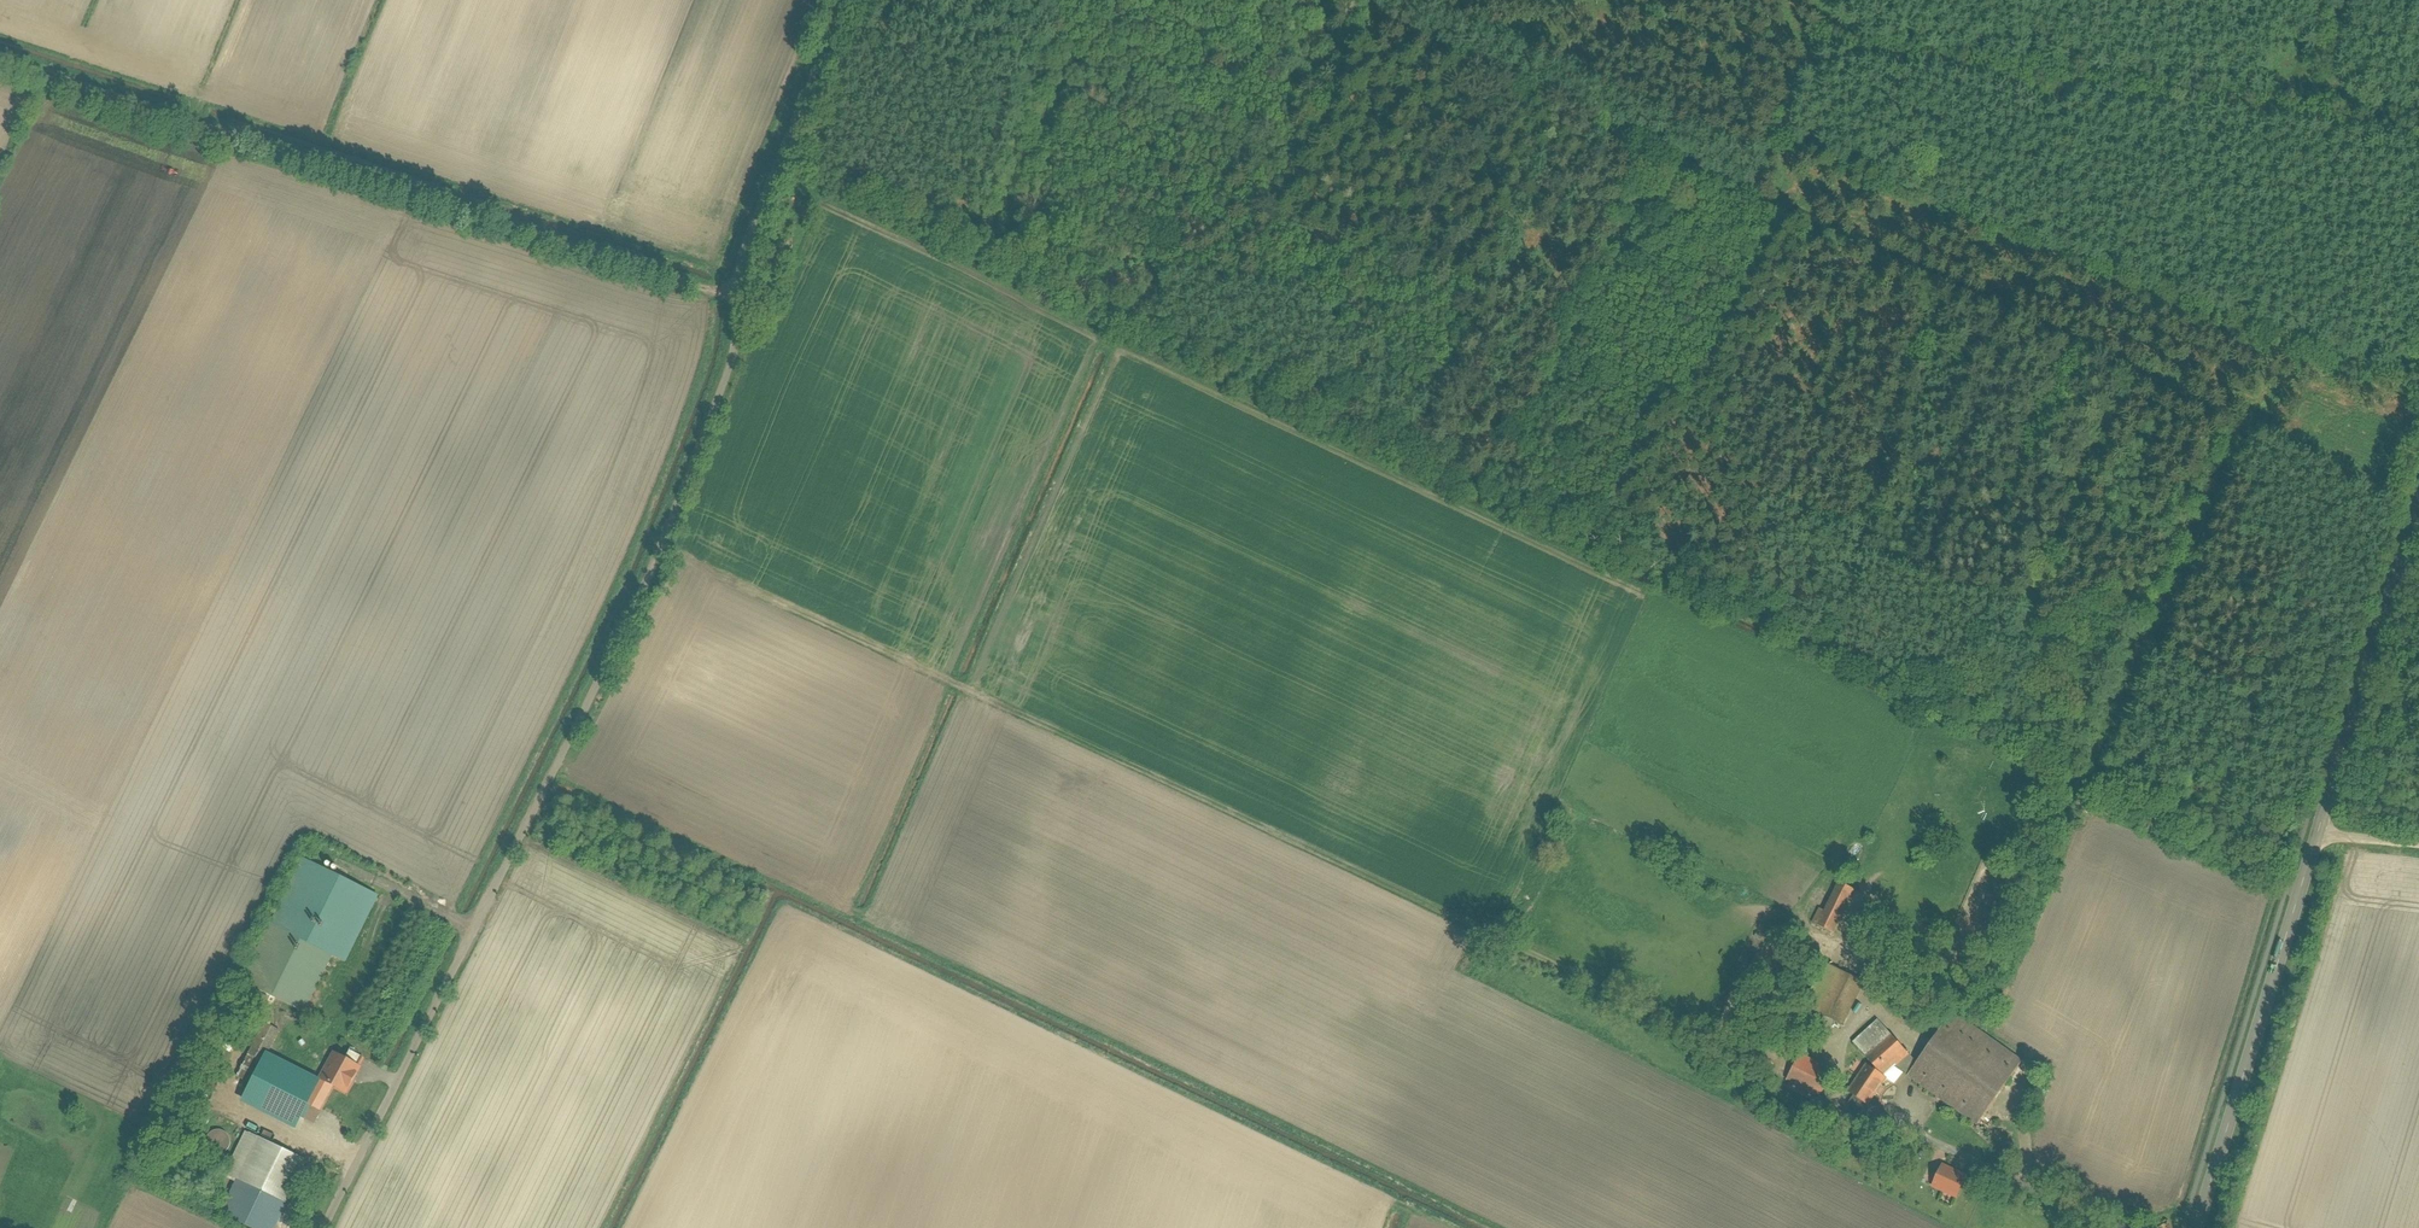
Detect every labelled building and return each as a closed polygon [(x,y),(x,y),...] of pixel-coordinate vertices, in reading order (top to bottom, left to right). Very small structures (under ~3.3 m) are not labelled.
[(299,859),(267,925),(343,961),(375,895),(299,859)] [(1840,884),(1823,929),(1835,934),(1852,888),(1840,884)] [(1813,924),(1820,928),(1837,893),(1830,889),(1813,924)] [(330,956),(267,925),(239,981),(302,1012),(330,956)] [(1802,1005),(1842,1024),(1863,981),(1828,965),(1821,980),(1815,978),(1802,1005)] [(2020,1061),(1956,1016),(1911,1079),(1976,1125),(2020,1061)] [(1894,1036),(1870,1058),(1886,1075),(1910,1054),(1894,1036)] [(345,1093),(358,1066),(332,1054),(319,1081),(345,1093)] [(1785,1083),(1823,1096),(1833,1066),(1794,1054),(1785,1083)] [(319,1081),(267,1055),(243,1102),(295,1128),(319,1081)] [(1870,1106),(1888,1078),(1869,1065),(1850,1093),(1870,1106)] [(226,1135),(210,1129),(204,1145),(219,1151),(226,1135)] [(242,1129),(221,1172),(233,1178),(218,1208),(258,1227),(270,1227),(304,1160),(242,1129)] [(1941,1161),(1927,1183),(1951,1198),(1965,1175),(1941,1161)]
